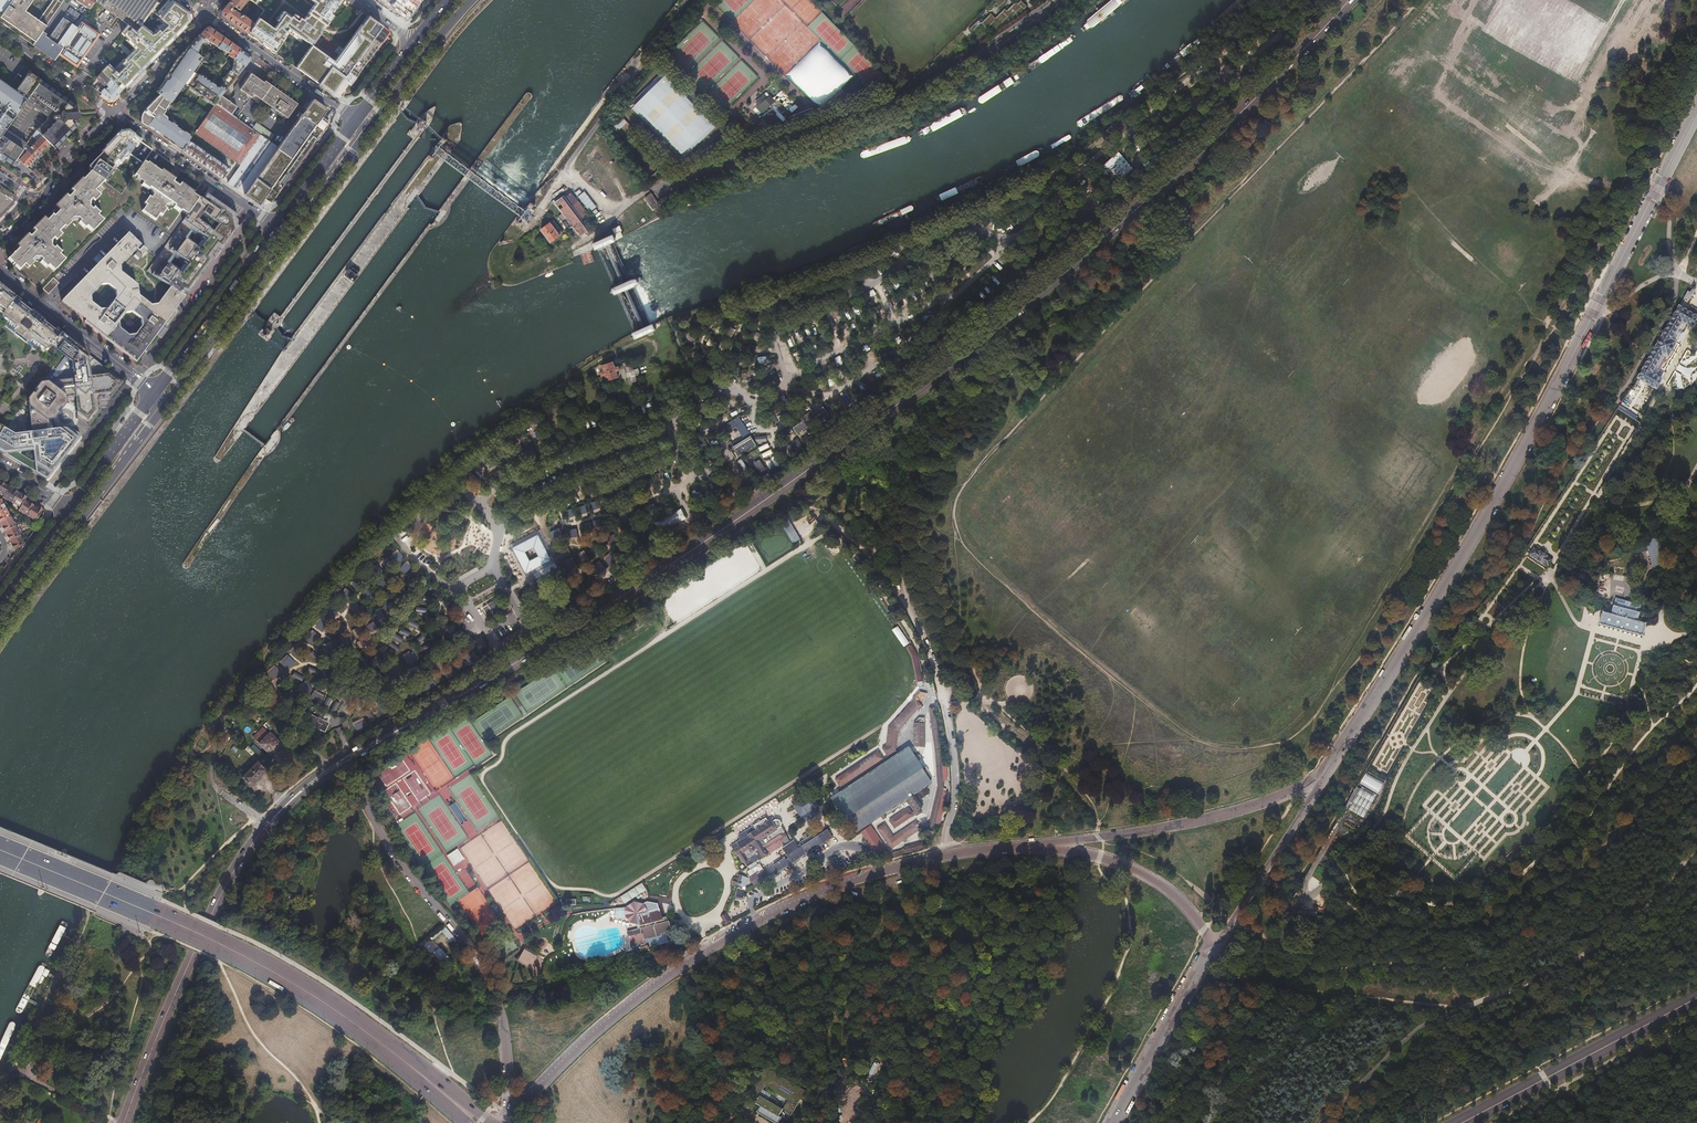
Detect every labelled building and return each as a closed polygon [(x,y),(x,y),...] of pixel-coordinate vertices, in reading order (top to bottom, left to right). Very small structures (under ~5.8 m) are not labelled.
[(3,24),(28,41),(32,44),(42,31),(46,25),(38,19),(25,10),(31,1),(29,0),(11,0),(0,15),(0,22),(3,24)] [(11,0),(0,0),(0,15),(11,0)] [(38,19),(46,25),(64,0),(51,0),(38,19)] [(89,9),(95,1),(96,0),(76,0),(89,9)] [(95,1),(129,25),(137,30),(150,14),(159,2),(157,1),(156,2),(155,0),(96,0),(95,1)] [(221,10),(221,13),(221,15),(229,20),(240,29),(247,33),(248,31),(253,24),(244,17),(250,9),(246,7),(245,9),(242,7),(237,13),(234,11),(237,9),(238,10),(246,0),(230,0),(221,10)] [(263,10),(253,24),(248,31),(247,33),(275,53),(287,33),(289,34),(291,31),(312,44),(320,32),(322,29),(341,0),(249,0),(263,10)] [(423,0),(393,0),(390,5),(407,18),(423,0)] [(987,9),(990,12),(996,6),(999,9),(1008,0),(997,0),(987,9)] [(1005,8),(996,18),(1001,23),(1011,14),(1013,16),(1026,4),(1021,0),(1018,0),(1008,11),(1005,8)] [(107,14),(104,11),(99,19),(102,21),(107,14)] [(991,13),(982,22),(988,27),(997,18),(991,13)] [(296,65),(295,67),(298,70),(303,73),(304,72),(306,73),(305,75),(331,93),(342,78),(343,78),(344,78),(344,77),(345,77),(345,76),(344,76),(344,75),(348,71),(349,69),(357,74),(381,42),(380,42),(373,37),(377,31),(381,26),(367,15),(343,49),(334,61),(312,44),(296,65)] [(42,31),(32,44),(37,48),(54,60),(58,53),(77,27),(63,17),(48,38),(45,35),(46,33),(42,31)] [(77,27),(58,53),(76,66),(99,33),(81,21),(77,27)] [(232,58),(240,48),(232,42),(217,32),(210,27),(208,27),(206,27),(195,37),(196,38),(203,42),(205,39),(206,39),(206,40),(209,42),(209,41),(216,46),(220,49),(221,48),(227,52),(225,55),(223,56),(224,56),(226,58),(228,55),(232,58)] [(203,42),(196,38),(190,44),(187,47),(197,54),(198,49),(209,57),(214,50),(203,42)] [(788,77),(789,75),(821,108),(854,76),(820,41),(791,68),(782,59),(776,65),(788,77)] [(186,49),(184,50),(196,58),(197,54),(187,47),(186,49)] [(217,100),(221,95),(249,59),(251,56),(240,48),(232,58),(232,65),(234,67),(232,71),(231,71),(229,73),(229,72),(227,74),(225,76),(226,77),(224,78),(223,80),(222,82),(222,83),(220,85),(222,86),(220,88),(199,73),(197,75),(195,74),(194,72),(198,66),(198,64),(199,62),(195,59),(196,58),(184,50),(179,56),(177,59),(175,61),(175,64),(169,74),(167,73),(165,77),(165,80),(162,84),(165,86),(173,92),(176,94),(184,83),(187,82),(188,85),(190,86),(189,88),(195,92),(197,92),(206,98),(207,100),(213,105),(215,103),(217,100)] [(668,70),(663,74),(667,78),(639,103),(636,100),(631,105),(652,128),(649,130),(658,140),(661,137),(682,160),(719,125),(699,102),(702,99),(693,90),(689,93),(668,70)] [(16,89),(0,78),(0,136),(5,129),(12,119),(13,119),(25,101),(41,79),(29,71),(16,89)] [(109,80),(100,72),(95,77),(99,81),(102,83),(104,85),(106,84),(108,86),(105,89),(103,87),(99,92),(109,99),(111,98),(113,98),(119,93),(121,90),(110,79),(109,80)] [(244,83),(240,89),(259,102),(261,99),(287,117),(297,102),(287,95),(265,80),(263,82),(261,80),(251,73),(247,79),(244,83)] [(667,78),(663,74),(636,100),(639,103),(667,78)] [(75,109),(78,105),(41,79),(25,101),(46,116),(47,117),(47,118),(44,121),(36,130),(39,133),(41,135),(49,143),(53,147),(54,148),(58,145),(63,139),(79,123),(75,120),(75,118),(77,118),(77,115),(76,111),(75,111),(75,109)] [(170,102),(176,94),(173,92),(165,86),(162,84),(157,92),(160,94),(161,95),(163,96),(170,101),(170,102)] [(191,136),(180,128),(167,118),(166,116),(163,113),(165,110),(164,108),(170,101),(163,96),(161,95),(160,94),(144,110),(142,113),(141,116),(143,116),(143,119),(141,122),(147,126),(148,124),(169,139),(168,140),(170,142),(173,144),(174,143),(182,148),(186,143),(188,140),(191,136)] [(756,109),(763,116),(763,117),(766,120),(772,126),(775,123),(778,126),(784,120),(778,114),(780,111),(787,118),(792,112),(778,99),(776,101),(770,96),(768,98),(764,94),(757,102),(756,109)] [(236,106),(221,95),(217,100),(215,103),(231,114),(236,106)] [(277,146),(243,194),(246,196),(250,199),(258,204),(261,199),(258,197),(260,195),(263,197),(265,194),(268,197),(272,200),(284,183),(312,145),(324,127),(325,126),(317,121),(320,116),(323,112),(325,109),(322,106),(317,103),(314,101),(311,99),(309,101),(308,102),(304,108),(277,146)] [(231,114),(215,103),(213,105),(206,115),(194,132),(240,165),(231,178),(228,183),(232,186),(243,194),(277,146),(269,140),(252,128),(231,114)] [(812,108),(791,115),(789,118),(791,122),(799,119),(800,123),(807,120),(806,117),(812,115),(813,118),(816,117),(812,108)] [(784,120),(787,118),(780,111),(778,114),(784,120)] [(320,116),(317,121),(325,126),(328,121),(320,116)] [(624,116),(614,125),(620,131),(630,122),(624,116)] [(416,127),(421,131),(424,126),(423,125),(425,123),(422,121),(421,123),(419,122),(416,127)] [(256,122),(252,128),(269,140),(274,134),(256,122)] [(147,126),(168,140),(169,139),(148,124),(147,126)] [(15,167),(20,160),(17,157),(18,155),(24,147),(26,143),(27,143),(5,129),(0,136),(0,157),(5,160),(15,167)] [(36,130),(29,140),(30,142),(39,133),(36,130)] [(105,182),(115,168),(118,163),(122,158),(124,159),(127,154),(129,155),(139,140),(128,133),(120,135),(117,138),(100,155),(92,163),(92,165),(89,170),(91,172),(103,181),(105,182)] [(41,135),(32,144),(41,152),(49,143),(41,135)] [(229,169),(188,140),(186,143),(182,148),(181,150),(195,160),(212,171),(222,179),(225,174),(229,169)] [(30,147),(26,143),(24,147),(27,150),(35,158),(41,152),(32,144),(30,147)] [(50,151),(56,157),(60,153),(54,148),(53,147),(50,151)] [(20,157),(18,155),(17,157),(20,160),(27,167),(35,158),(27,150),(20,157)] [(644,151),(636,157),(652,175),(659,169),(644,151)] [(1115,183),(1133,167),(1119,152),(1101,168),(1115,183)] [(136,172),(142,164),(134,159),(130,165),(130,168),(136,172)] [(187,215),(198,199),(193,195),(194,194),(180,184),(178,187),(172,183),(174,180),(172,178),(161,171),(160,172),(148,163),(147,164),(143,162),(142,164),(136,172),(134,174),(138,177),(137,178),(143,182),(142,184),(148,189),(150,187),(153,190),(154,195),(152,198),(150,197),(145,203),(147,205),(143,211),(155,220),(160,214),(162,216),(167,209),(164,208),(167,205),(172,204),(175,206),(174,207),(180,212),(181,211),(187,215)] [(32,171),(37,176),(40,173),(35,168),(32,171)] [(587,170),(582,174),(587,179),(592,176),(587,170)] [(18,248),(8,258),(18,269),(24,264),(28,267),(33,262),(31,260),(34,257),(39,257),(42,260),(41,261),(46,267),(48,265),(54,270),(65,259),(59,254),(61,252),(55,246),(53,248),(51,246),(51,240),(53,237),(56,240),(61,234),(58,231),(63,226),(65,228),(71,222),(70,221),(72,218),(78,218),(80,220),(79,222),(84,228),(86,226),(92,231),(103,220),(97,215),(99,213),(93,207),(92,209),(89,206),(89,201),(91,199),(93,201),(99,195),(94,190),(103,181),(91,172),(88,174),(85,177),(83,179),(82,178),(71,190),(73,192),(71,195),(68,197),(65,195),(54,206),(59,211),(53,216),(52,215),(46,220),(43,218),(32,229),(35,232),(32,234),(29,237),(27,235),(16,246),(18,248)] [(2,186),(0,188),(0,212),(12,199),(13,196),(13,193),(2,186)] [(570,190),(564,195),(582,219),(590,213),(586,207),(584,209),(570,190)] [(585,191),(578,196),(590,212),(597,207),(585,191)] [(660,205),(650,192),(644,197),(654,210),(660,205)] [(265,194),(263,197),(270,202),(272,200),(268,197),(265,194)] [(568,229),(572,226),(577,232),(580,236),(589,229),(582,219),(564,195),(554,203),(562,213),(567,219),(563,222),(563,223),(568,229)] [(200,200),(198,199),(187,215),(171,237),(147,271),(169,286),(182,295),(184,292),(187,294),(214,259),(211,256),(215,251),(220,245),(223,247),(236,229),(233,227),(235,225),(235,224),(234,222),(232,221),(234,218),(220,208),(205,196),(199,203),(198,202),(200,200)] [(558,216),(563,222),(567,219),(562,213),(558,216)] [(562,233),(552,220),(540,229),(550,242),(562,233)] [(572,226),(568,229),(573,235),(577,232),(572,226)] [(619,238),(618,238),(616,233),(616,232),(610,235),(596,241),(598,246),(598,247),(619,238)] [(85,320),(84,322),(103,338),(135,363),(184,296),(182,295),(169,286),(156,305),(149,304),(137,294),(137,285),(121,272),(119,265),(130,254),(130,255),(134,251),(135,253),(133,255),(137,259),(146,250),(142,246),(138,251),(136,249),(140,245),(127,233),(97,263),(68,293),(61,301),(62,301),(85,320)] [(350,267),(343,277),(349,281),(356,271),(350,267)] [(42,288),(47,294),(58,283),(53,277),(42,288)] [(640,281),(640,280),(640,279),(640,278),(639,278),(638,278),(638,277),(637,278),(635,279),(635,278),(611,288),(608,293),(610,293),(614,294),(637,284),(637,283),(639,283),(639,282),(640,282),(640,281)] [(2,316),(15,299),(16,297),(13,295),(0,284),(0,315),(2,316)] [(1689,300),(1696,288),(1695,286),(1694,285),(1693,285),(1692,286),(1690,290),(1689,291),(1688,291),(1684,297),(1689,300)] [(21,301),(19,299),(18,299),(17,299),(16,299),(15,299),(2,316),(5,319),(45,351),(48,350),(51,347),(60,335),(60,334),(61,334),(61,333),(60,333),(60,332),(59,331),(57,329),(55,331),(43,322),(44,320),(38,316),(33,312),(32,313),(20,303),(21,301)] [(1655,389),(1671,359),(1667,357),(1675,342),(1670,339),(1681,320),(1692,326),(1696,316),(1679,306),(1637,378),(1655,389)] [(653,323),(634,332),(632,332),(632,333),(635,338),(656,329),(653,323)] [(270,330),(265,326),(262,331),(263,332),(261,334),(264,336),(266,334),(267,335),(270,330)] [(717,326),(713,329),(716,335),(721,332),(717,326)] [(689,343),(695,340),(690,332),(684,335),(689,343)] [(38,475),(45,479),(46,480),(47,480),(48,479),(48,478),(80,437),(81,437),(81,436),(80,435),(80,434),(72,428),(71,428),(70,428),(55,429),(54,420),(56,419),(68,404),(68,402),(76,401),(79,420),(88,426),(101,410),(100,399),(110,398),(123,381),(114,374),(66,337),(62,333),(60,335),(51,347),(62,355),(61,356),(71,364),(76,378),(40,383),(31,395),(29,397),(33,433),(14,435),(5,429),(4,428),(0,434),(0,452),(38,475)] [(709,338),(706,344),(714,348),(717,343),(709,338)] [(605,375),(607,380),(618,377),(617,371),(619,370),(618,366),(615,367),(615,366),(617,365),(616,361),(614,362),(613,361),(602,365),(603,371),(600,372),(601,376),(605,375)] [(628,379),(630,383),(637,381),(635,376),(640,375),(638,369),(633,371),(632,366),(629,366),(627,363),(623,364),(628,379)] [(1630,392),(1622,405),(1629,410),(1631,406),(1629,405),(1636,395),(1630,392)] [(1638,401),(1642,402),(1641,405),(1643,407),(1649,394),(1643,392),(1638,401)] [(798,436),(829,414),(823,407),(811,415),(809,413),(807,415),(805,417),(806,419),(793,428),(798,436)] [(721,436),(736,427),(742,423),(738,416),(717,429),(721,436)] [(749,434),(742,423),(736,427),(743,438),(749,434)] [(763,434),(754,439),(765,458),(773,453),(763,434)] [(738,456),(756,445),(751,437),(733,449),(738,456)] [(765,469),(760,460),(755,463),(761,472),(765,469)] [(0,482),(0,494),(3,496),(8,487),(6,486),(0,482)] [(10,488),(8,487),(3,496),(2,497),(11,502),(17,492),(10,488)] [(19,493),(17,492),(11,502),(19,507),(24,500),(26,497),(19,493)] [(19,507),(17,511),(26,516),(33,505),(28,502),(28,503),(24,500),(19,507)] [(33,505),(26,516),(35,521),(41,511),(33,505)] [(0,510),(0,522),(10,517),(5,508),(0,510)] [(661,530),(684,518),(680,510),(657,522),(661,530)] [(0,522),(0,524),(0,525),(4,531),(14,526),(10,517),(0,522)] [(425,531),(438,532),(439,523),(425,522),(425,531)] [(476,522),(472,524),(477,534),(481,531),(476,522)] [(793,543),(801,539),(790,522),(783,526),(793,543)] [(14,526),(4,531),(5,534),(9,540),(19,535),(14,526)] [(560,557),(547,532),(540,535),(541,536),(532,541),(530,537),(525,540),(524,543),(527,550),(530,549),(534,557),(536,556),(538,560),(539,559),(540,562),(544,559),(546,562),(539,565),(539,564),(531,569),(533,569),(532,571),(533,572),(532,573),(536,580),(535,580),(540,589),(541,588),(547,600),(554,597),(552,591),(555,589),(552,583),(558,580),(556,576),(555,577),(551,569),(542,574),(540,569),(558,561),(557,559),(560,557)] [(19,535),(9,540),(10,543),(13,549),(24,544),(19,535)] [(1646,542),(1653,572),(1665,569),(1658,539),(1646,542)] [(1543,561),(1548,565),(1548,564),(1551,559),(1546,556),(1547,555),(1540,550),(1539,551),(1534,548),(1531,553),(1536,557),(1535,557),(1542,562),(1543,561)] [(399,566),(409,573),(412,568),(402,562),(399,566)] [(1565,567),(1574,572),(1577,568),(1568,563),(1565,567)] [(1601,581),(1600,598),(1607,598),(1608,582),(1601,581)] [(502,603),(500,598),(483,607),(489,618),(506,609),(502,603)] [(1599,623),(1642,635),(1646,623),(1638,621),(1640,612),(1639,612),(1641,605),(1635,603),(1617,598),(1615,605),(1614,605),(1612,613),(1603,611),(1599,623)] [(373,601),(368,608),(373,612),(378,605),(373,601)] [(416,608),(413,613),(427,621),(430,615),(416,608)] [(334,623),(341,617),(337,613),(330,619),(334,623)] [(901,642),(907,639),(898,626),(893,630),(901,642)] [(403,647),(407,645),(402,636),(398,638),(403,647)] [(399,653),(402,649),(394,642),(391,645),(399,653)] [(387,648),(385,651),(391,656),(393,654),(387,648)] [(405,670),(410,667),(408,665),(420,655),(415,648),(386,670),(391,678),(404,668),(405,670)] [(912,656),(918,682),(922,681),(917,655),(912,656)] [(307,693),(312,690),(306,680),(301,683),(307,693)] [(309,694),(312,699),(321,693),(318,688),(309,694)] [(882,748),(887,756),(895,751),(897,731),(921,705),(914,699),(888,729),(886,745),(882,748)] [(924,825),(927,830),(935,824),(943,787),(940,750),(934,707),(928,707),(935,750),(938,787),(930,822),(924,825)] [(327,726),(328,723),(310,714),(306,724),(324,732),(325,729),(326,729),(327,726)] [(914,724),(914,747),(925,747),(924,717),(918,718),(914,724)] [(260,744),(269,754),(280,744),(270,734),(269,734),(267,732),(262,737),(258,741),(260,743),(260,744)] [(914,751),(912,749),(911,748),(910,749),(909,749),(834,799),(841,810),(840,811),(844,818),(846,817),(854,830),(929,780),(931,779),(931,778),(931,777),(927,772),(929,770),(927,767),(926,767),(925,767),(922,769),(917,761),(920,760),(917,756),(918,755),(916,751),(915,751),(914,751)] [(838,782),(840,787),(883,758),(878,751),(835,779),(838,782)] [(242,777),(250,786),(257,781),(258,782),(261,779),(260,778),(266,771),(258,762),(242,777)] [(1366,774),(1361,783),(1378,793),(1383,784),(1366,774)] [(1349,800),(1367,812),(1370,807),(1354,798),(1356,795),(1371,805),(1373,803),(1374,804),(1376,801),(1374,800),(1375,798),(1357,787),(1349,800)] [(925,788),(917,793),(921,799),(929,794),(925,788)] [(907,800),(916,815),(921,812),(919,809),(922,807),(914,795),(907,800)] [(450,806),(461,823),(466,820),(455,803),(450,806)] [(909,808),(889,820),(894,827),(913,815),(909,808)] [(783,845),(780,840),(782,838),(785,843),(789,840),(781,827),(782,822),(780,819),(775,818),(772,821),(771,820),(756,830),(749,835),(750,838),(739,846),(740,847),(735,850),(743,863),(745,863),(747,867),(758,860),(756,856),(757,854),(755,850),(757,848),(763,857),(766,855),(783,845)] [(877,828),(890,849),(921,828),(916,821),(893,836),(885,823),(877,828)] [(782,847),(790,859),(800,852),(803,856),(822,843),(818,835),(823,832),(818,824),(812,828),(815,832),(799,842),(800,844),(797,846),(793,840),(782,847)] [(887,851),(870,825),(861,831),(878,856),(887,851)] [(822,843),(832,836),(828,829),(823,832),(818,835),(822,843)] [(447,856),(454,866),(465,859),(457,849),(447,856)] [(777,871),(778,872),(789,865),(785,858),(773,866),(777,871)] [(758,871),(764,879),(767,877),(759,865),(748,872),(750,876),(758,871)] [(735,897),(743,899),(744,895),(746,890),(745,888),(748,878),(738,874),(737,877),(737,878),(735,877),(733,883),(738,885),(735,897)] [(1306,883),(1317,895),(1325,888),(1314,876),(1306,883)] [(1318,916),(1327,916),(1327,913),(1300,911),(1300,909),(1296,906),(1297,904),(1291,902),(1284,913),(1306,915),(1318,916)] [(631,947),(646,944),(645,939),(672,932),(669,921),(663,923),(662,920),(663,920),(660,908),(648,911),(644,905),(636,903),(634,904),(629,908),(627,916),(632,923),(637,924),(638,929),(628,932),(631,947)] [(623,906),(614,908),(617,919),(626,917),(623,906)] [(720,917),(725,926),(731,923),(726,914),(725,914),(723,915),(720,917)] [(444,926),(440,929),(452,943),(456,939),(444,926)] [(64,931),(58,928),(45,953),(45,954),(45,956),(46,956),(48,957),(49,957),(51,957),(52,956),(64,931)] [(440,964),(448,957),(430,937),(422,944),(440,964)] [(517,961),(528,967),(533,958),(523,952),(517,961)] [(39,966),(38,966),(16,1008),(16,1009),(16,1010),(16,1011),(17,1012),(18,1013),(19,1013),(20,1013),(21,1012),(22,1012),(23,1011),(44,970),(44,968),(43,966),(42,966),(40,965),(40,966),(39,966)] [(15,1026),(15,1024),(14,1023),(13,1022),(12,1022),(11,1022),(10,1022),(9,1023),(8,1024),(0,1043),(0,1059),(15,1026)] [(868,1072),(873,1074),(878,1063),(873,1060),(868,1072)] [(756,1102),(756,1103),(761,1106),(757,1111),(776,1122),(778,1122),(782,1117),(787,1121),(800,1100),(803,1101),(808,1093),(801,1089),(765,1067),(751,1090),(748,1089),(749,1088),(747,1087),(744,1091),(748,1094),(747,1096),(756,1102)]
